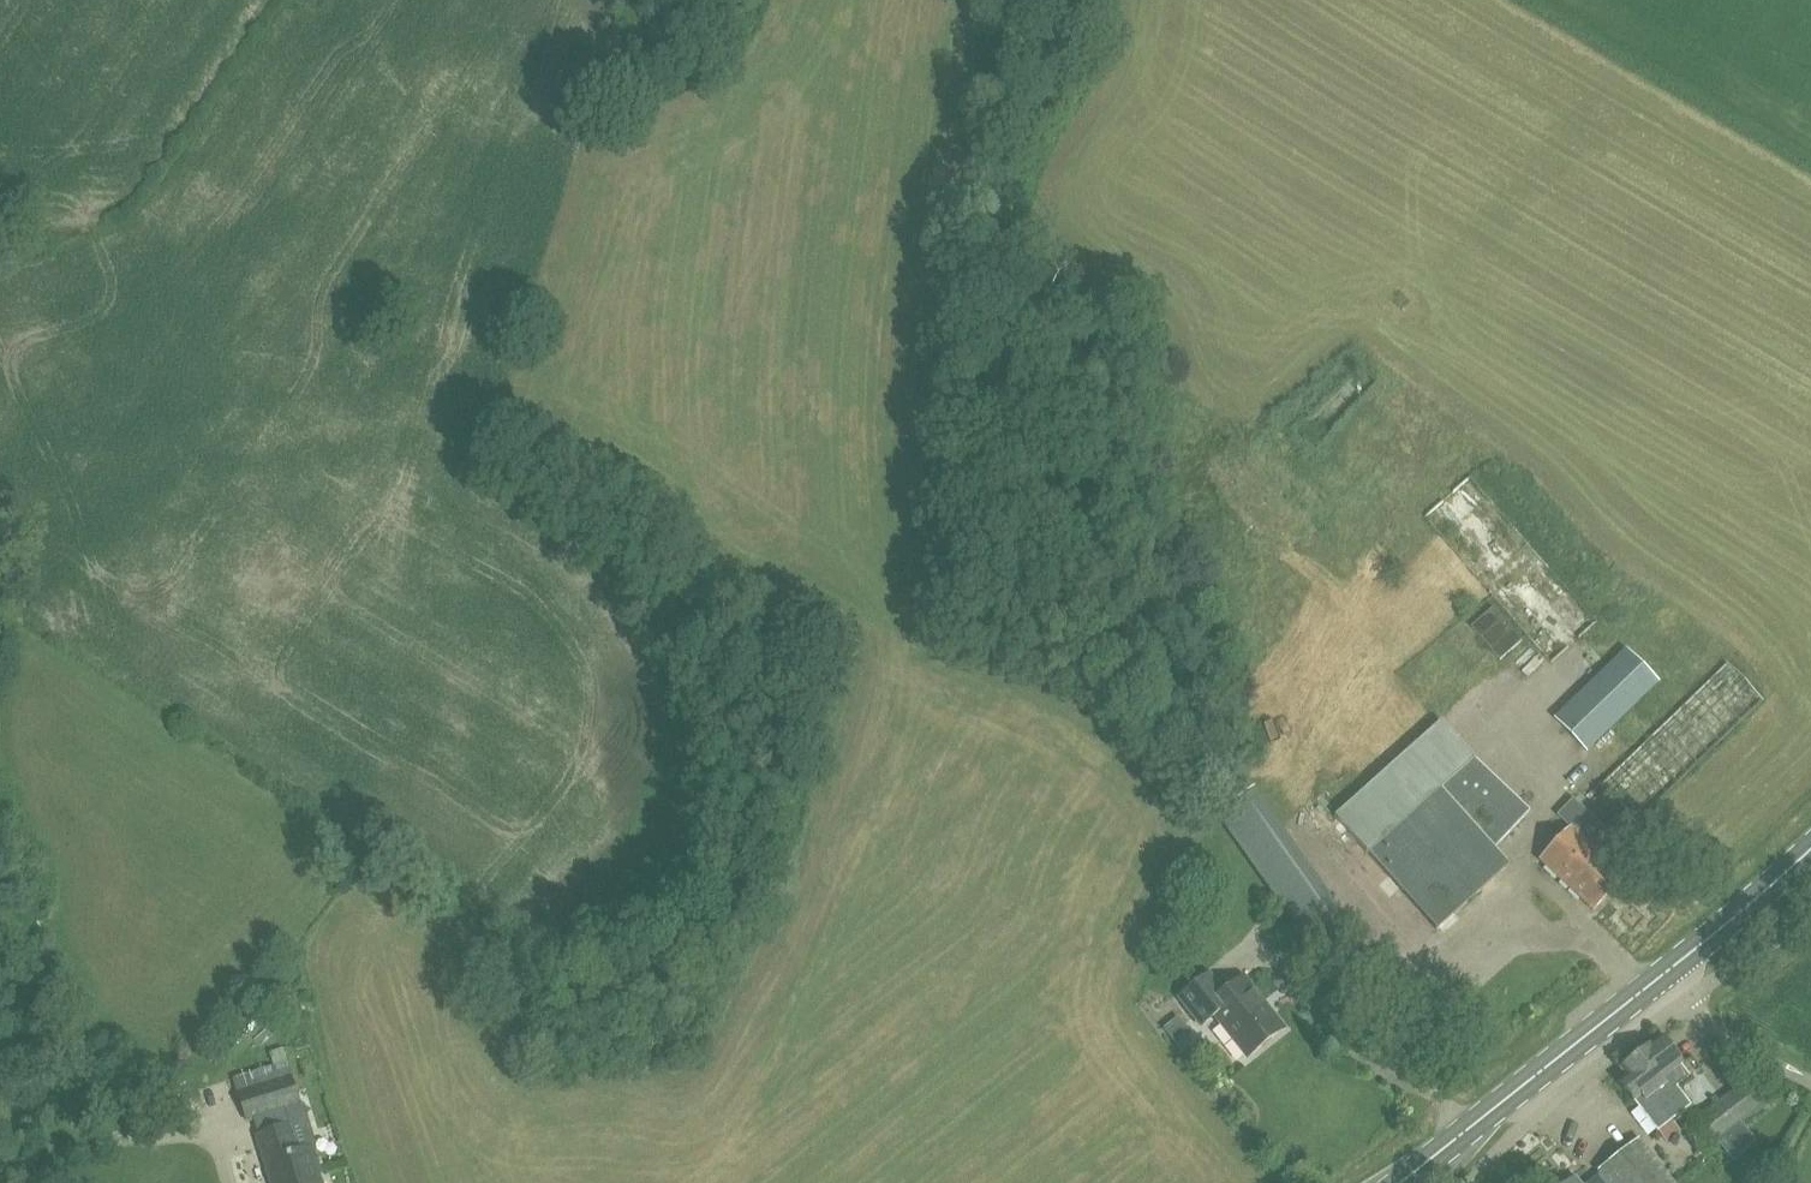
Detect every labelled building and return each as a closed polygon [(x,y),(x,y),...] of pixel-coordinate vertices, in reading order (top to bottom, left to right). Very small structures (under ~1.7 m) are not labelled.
[(1522,640),(1493,607),(1470,626),(1499,660),(1522,640)] [(1587,752),(1659,682),(1625,649),(1554,717),(1587,752)] [(1637,821),(1762,699),(1727,663),(1601,784),(1637,821)] [(1440,722),(1335,818),(1437,930),(1508,865),(1493,848),(1532,813),(1479,754),(1474,759),(1440,722)] [(1591,910),(1623,877),(1571,826),(1539,859),(1591,910)] [(1248,1056),(1284,1029),(1244,977),(1225,992),(1210,973),(1180,997),(1202,1025),(1215,1014),(1248,1056)] [(1636,1056),(1680,1113),(1691,1104),(1676,1086),(1690,1076),(1680,1064),(1680,1063),(1660,1037),(1636,1056)] [(1680,1113),(1636,1056),(1620,1068),(1626,1077),(1619,1083),(1633,1101),(1657,1131),(1680,1113)] [(291,1074),(238,1090),(247,1125),(302,1106),(291,1074)] [(1705,1156),(1769,1106),(1748,1079),(1684,1129),(1705,1156)] [(317,1173),(320,1172),(312,1148),(298,1152),(286,1111),(258,1121),(265,1145),(261,1147),(272,1182),(320,1182),(317,1173)] [(1749,1125),(1728,1142),(1742,1159),(1763,1142),(1749,1125)] [(1639,1139),(1599,1171),(1602,1175),(1592,1182),(1674,1182),(1639,1139)]
